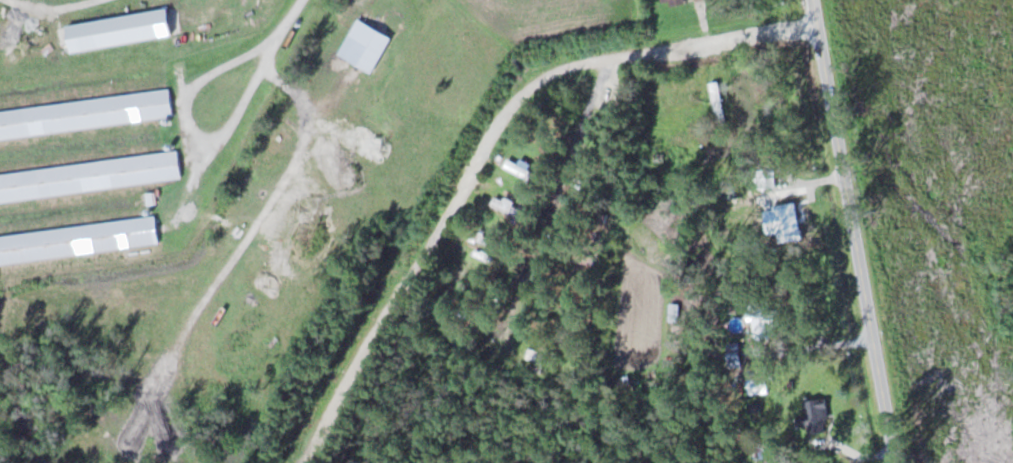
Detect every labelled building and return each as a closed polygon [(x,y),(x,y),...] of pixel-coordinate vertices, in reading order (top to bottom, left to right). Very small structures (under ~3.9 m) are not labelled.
[(66,25),(70,52),(172,36),(168,9),(66,25)] [(338,54),(372,72),(391,36),(357,18),(338,54)] [(173,118),(169,90),(0,110),(0,138),(173,118)] [(178,152),(0,173),(0,201),(181,180),(178,152)] [(531,164),(520,158),(517,163),(508,159),(503,166),(533,182),(537,174),(528,169),(531,164)] [(776,193),(776,216),(804,216),(803,193),(776,193)] [(496,194),(491,205),(528,222),(532,214),(512,205),(513,202),(496,194)] [(155,217),(0,234),(0,262),(158,245),(155,217)] [(496,247),(497,240),(483,236),(485,229),(474,227),(470,240),(496,247)] [(750,304),(755,338),(780,334),(774,300),(750,304)] [(677,320),(678,305),(670,305),(669,320),(677,320)] [(728,342),(728,366),(739,366),(739,342),(728,342)] [(546,370),(544,347),(527,349),(529,371),(546,370)]
